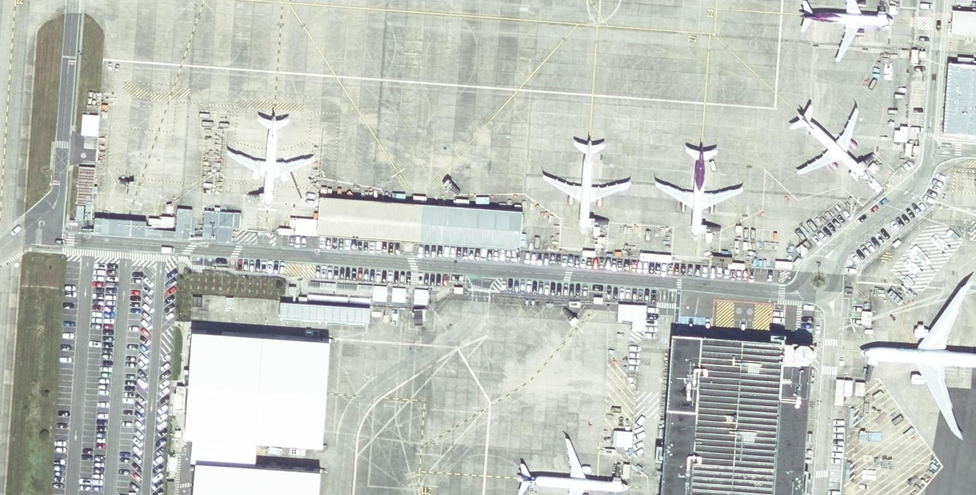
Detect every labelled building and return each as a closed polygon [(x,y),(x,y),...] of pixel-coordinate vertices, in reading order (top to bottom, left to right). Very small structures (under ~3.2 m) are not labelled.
[(951,7),(949,32),(975,34),(975,9),(951,7)] [(954,55),(954,61),(945,60),(939,131),(975,134),(975,63),(970,62),(970,56),(954,55)] [(94,165),(78,164),(76,201),(85,202),(84,217),(90,217),(94,165)] [(522,209),(318,193),(315,232),(519,247),(522,209)] [(387,287),(374,286),(373,302),(386,303),(387,287)] [(406,290),(393,289),(393,303),(406,303),(406,290)] [(429,291),(416,291),(415,305),(428,306),(429,291)] [(369,310),(282,303),(281,318),(368,324),(369,310)] [(322,450),(330,342),(192,332),(184,441),(186,441),(192,441),(255,446),(322,450)] [(672,334),(661,494),(801,494),(812,344),(672,334)] [(255,446),(192,441),(190,465),(194,465),(254,469),(255,446)] [(321,474),(194,465),(192,484),(191,494),(320,494),(321,474)]
